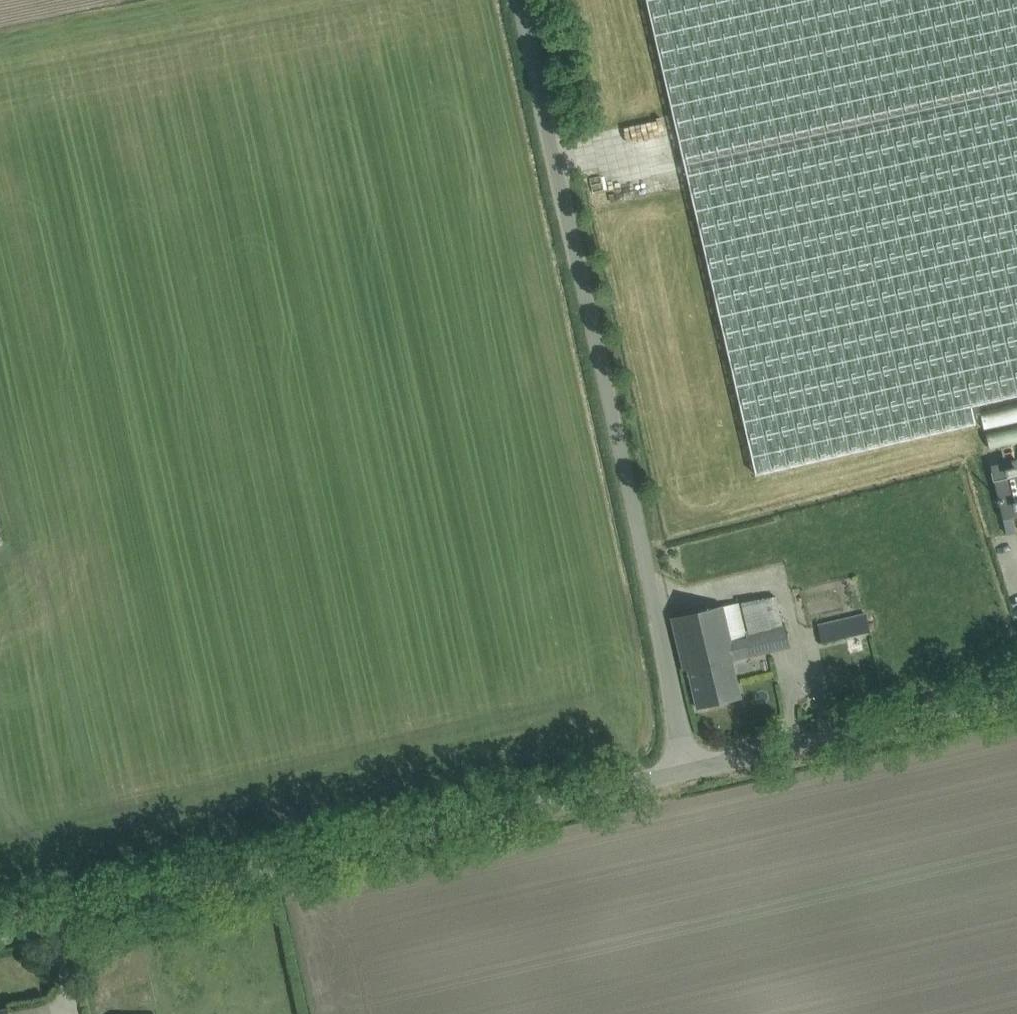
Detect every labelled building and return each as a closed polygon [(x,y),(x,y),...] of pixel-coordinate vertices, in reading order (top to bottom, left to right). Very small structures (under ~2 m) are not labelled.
[(762,473),(974,421),(971,407),(1016,396),(1016,0),(648,0),(762,473)] [(991,465),(1003,520),(1007,534),(1016,532),(1012,518),(1016,516),(1016,462),(1016,459),(991,465)] [(775,594),(692,614),(672,618),(685,670),(689,669),(698,708),(741,698),(732,660),(791,646),(785,623),(782,624),(775,594)] [(867,616),(818,627),(822,643),(871,632),(867,616)]
